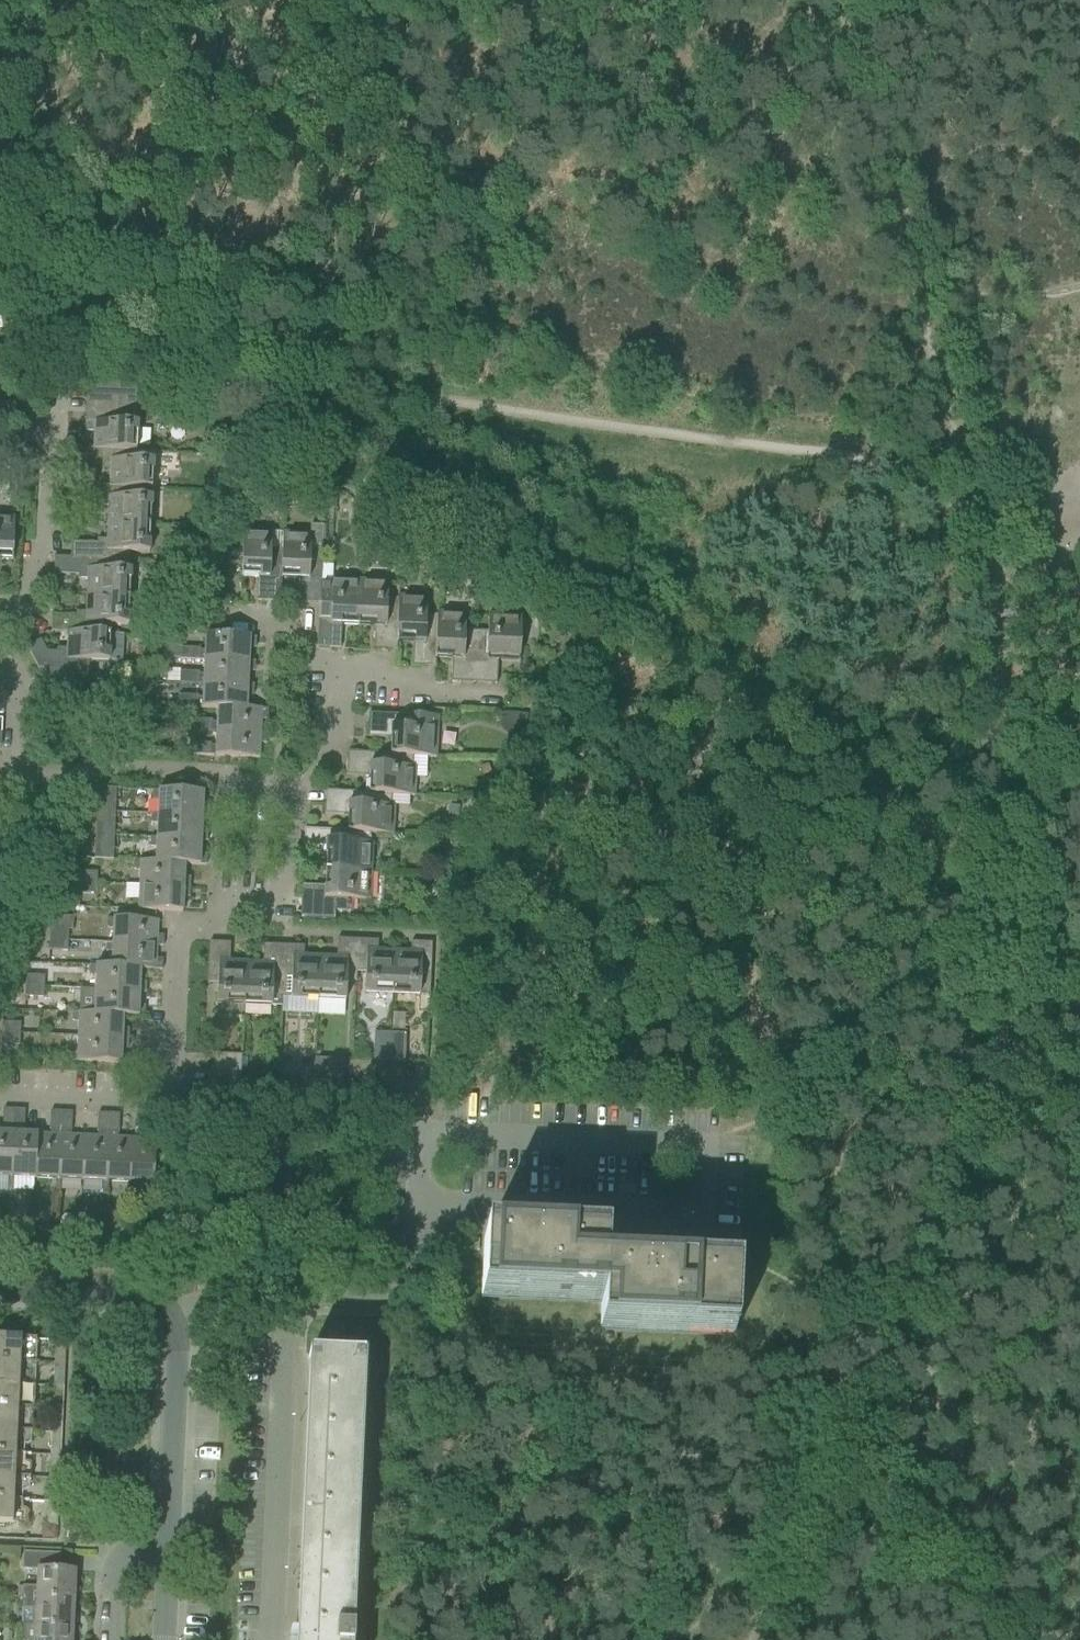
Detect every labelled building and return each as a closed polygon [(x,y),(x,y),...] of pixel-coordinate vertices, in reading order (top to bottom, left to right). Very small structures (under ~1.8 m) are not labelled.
[(133,451),(133,452),(136,452),(137,424),(117,423),(119,390),(86,388),(84,433),(94,433),(93,449),(93,450),(133,451)] [(93,450),(93,449),(77,448),(76,465),(100,466),(100,470),(110,471),(109,487),(132,488),(132,489),(152,490),(153,462),(133,461),(133,452),(133,451),(93,450)] [(109,487),(75,485),(74,502),(99,503),(98,507),(108,507),(108,524),(150,526),(152,490),(132,489),(132,488),(109,487)] [(326,493),(325,510),(333,510),(335,510),(336,494),(326,493)] [(12,561),(14,519),(0,518),(0,560),(12,561)] [(72,543),(72,559),(111,561),(111,562),(128,563),(129,553),(149,554),(150,526),(108,524),(107,541),(97,540),(97,544),(72,543)] [(282,533),(281,550),(282,550),(281,579),(297,580),(296,603),(319,604),(320,604),(320,582),(321,582),(322,552),(323,527),(311,526),(311,535),(282,533)] [(282,550),(281,550),(271,550),(271,533),(243,531),(241,577),(258,578),(257,601),(280,602),(281,579),(282,550)] [(72,559),(54,558),(53,575),(78,576),(78,580),(88,580),(87,597),(129,599),(130,571),(128,571),(128,563),(111,562),(111,561),(72,559)] [(320,604),(319,604),(317,648),(340,649),(341,626),(358,626),(360,581),(332,579),(332,582),(321,582),(320,582),(320,604)] [(388,582),(360,581),(358,626),(374,627),(373,650),(396,652),(397,643),(396,643),(398,600),(398,599),(387,599),(388,582)] [(129,599),(87,597),(86,613),(76,613),(76,617),(51,616),(51,632),(67,633),(107,635),(107,634),(108,625),(128,626),(129,599)] [(398,597),(398,599),(398,600),(396,643),(397,643),(414,643),(412,666),(435,668),(436,659),(435,659),(437,616),(426,615),(427,598),(398,597)] [(437,613),(437,616),(435,659),(436,659),(452,659),(451,683),(474,684),(476,632),(465,631),(465,614),(437,613)] [(476,632),(474,684),(497,685),(498,661),(519,662),(521,617),(488,615),(488,632),(476,632)] [(67,633),(67,649),(57,649),(56,653),(46,652),(40,641),(27,648),(38,669),(43,669),(57,697),(73,697),(74,671),(88,671),(89,661),(108,662),(110,634),(107,634),(107,635),(67,633)] [(248,663),(248,661),(249,648),(255,649),(256,638),(205,636),(204,651),(199,651),(199,649),(181,649),(180,660),(204,661),(248,663)] [(248,663),(204,661),(203,675),(198,675),(198,673),(180,672),(179,684),(203,684),(247,686),(247,685),(247,672),(254,672),(255,662),(248,661),(248,663)] [(247,686),(203,684),(202,698),(197,698),(197,697),(179,696),(178,707),(217,709),(217,708),(246,709),(246,696),(253,696),(253,685),(247,685),(247,686)] [(55,714),(68,714),(69,701),(56,701),(55,714)] [(217,708),(217,709),(216,723),(211,723),(211,721),(193,720),(192,731),(216,733),(216,731),(260,733),(261,720),(267,720),(268,710),(246,709),(217,708)] [(438,717),(368,714),(368,738),(391,738),(390,755),(413,756),(413,757),(436,758),(438,717)] [(216,731),(216,733),(215,747),(210,746),(210,745),(192,744),(191,755),(259,758),(260,744),(266,744),(267,733),(260,733),(216,731)] [(390,755),(347,753),(346,776),(369,777),(368,793),(368,794),(391,795),(414,796),(415,768),(413,767),(413,757),(413,756),(390,755)] [(97,789),(96,812),(96,813),(115,814),(116,790),(97,789)] [(151,815),(202,818),(208,818),(208,808),(202,807),(203,793),(152,791),(152,800),(158,801),(157,815),(151,814),(151,815)] [(368,794),(368,793),(325,791),(324,815),(348,816),(347,832),(370,833),(370,834),(393,835),(394,806),(391,806),(391,795),(368,794)] [(96,813),(95,837),(114,837),(115,814),(96,813)] [(150,838),(150,839),(201,842),(207,842),(207,831),(201,831),(202,818),(151,815),(150,824),(157,824),(156,838),(150,838)] [(445,836),(455,836),(455,825),(445,825),(445,836)] [(347,832),(304,830),(303,853),(326,854),(325,871),(371,873),(372,845),(369,845),(370,834),(370,833),(347,832)] [(114,837),(95,837),(94,860),(113,860),(114,837)] [(201,842),(150,839),(149,848),(156,848),(155,862),(206,865),(206,855),(200,855),(201,842)] [(206,865),(155,862),(133,861),(133,871),(139,871),(139,886),(190,888),(190,878),(184,878),(184,865),(206,866),(206,865)] [(438,863),(438,876),(452,876),(452,864),(438,863)] [(371,873),(325,871),(325,887),(301,886),(300,910),(352,912),(353,900),(370,901),(371,873)] [(78,883),(96,884),(97,874),(78,873),(78,883)] [(96,884),(78,883),(77,894),(96,895),(96,884)] [(190,888),(139,886),(138,901),(132,901),(131,910),(182,912),(183,898),(189,898),(190,888)] [(50,917),(49,942),(67,943),(68,930),(72,931),(73,918),(50,917)] [(106,944),(156,947),(163,947),(163,936),(157,936),(158,922),(107,920),(106,929),(113,929),(112,942),(106,942),(106,944)] [(320,958),(318,1000),(345,1001),(346,981),(356,982),(357,973),(356,973),(357,940),(337,939),(336,958),(320,958)] [(378,941),(357,940),(356,973),(357,973),(365,973),(364,993),(392,994),(394,952),(377,951),(378,941)] [(67,943),(49,942),(48,951),(67,952),(67,943)] [(244,1005),(246,963),(229,962),(230,944),(209,943),(207,984),(217,984),(216,1004),(244,1005)] [(410,953),(394,952),(392,994),(429,996),(432,944),(411,943),(410,953)] [(89,965),(89,967),(140,970),(162,971),(162,960),(156,960),(156,947),(106,944),(105,952),(112,952),(111,966),(89,965)] [(246,963),(244,1005),(280,1007),(281,998),(281,987),(282,987),(282,979),(283,946),(263,945),(262,964),(246,963)] [(304,947),(283,946),(282,979),(282,987),(281,987),(281,998),(318,1000),(320,958),(303,957),(304,947)] [(88,989),(88,990),(145,993),(146,983),(139,983),(140,970),(89,967),(89,975),(96,975),(95,989),(88,989)] [(26,976),(25,987),(43,988),(44,977),(26,976)] [(43,988),(25,987),(24,998),(42,999),(43,988)] [(145,993),(88,990),(88,999),(95,999),(94,1013),(72,1012),(72,1013),(144,1016),(145,1007),(138,1006),(139,993),(145,994),(145,993)] [(144,1016),(72,1013),(72,1022),(78,1022),(78,1037),(128,1039),(129,1029),(122,1029),(123,1016),(144,1017),(144,1016)] [(1,1034),(19,1034),(19,1024),(1,1024),(1,1034)] [(389,1062),(390,1034),(375,1033),(373,1062),(389,1062)] [(19,1034),(1,1034),(1,1045),(19,1045),(19,1034)] [(390,1034),(389,1062),(405,1063),(406,1035),(390,1034)] [(128,1039),(78,1037),(77,1052),(71,1051),(70,1061),(121,1064),(122,1049),(128,1049),(128,1039)] [(212,1070),(241,1071),(241,1056),(213,1054),(212,1070)] [(315,1075),(343,1076),(344,1060),(315,1059),(315,1075)] [(241,1071),(212,1070),(212,1086),(240,1087),(241,1071)] [(11,1178),(14,1110),(3,1110),(2,1128),(3,1128),(3,1133),(0,1133),(0,1178),(11,1178)] [(14,1110),(11,1178),(34,1179),(36,1140),(22,1139),(23,1134),(24,1111),(14,1110)] [(50,1141),(36,1140),(34,1179),(58,1180),(61,1112),(50,1112),(49,1135),(50,1135),(50,1141)] [(72,1113),(61,1112),(58,1180),(81,1181),(83,1137),(70,1136),(70,1131),(71,1131),(72,1113)] [(83,1137),(81,1181),(105,1182),(108,1114),(98,1114),(97,1132),(98,1132),(97,1138),(83,1137)] [(119,1115),(108,1114),(105,1182),(128,1184),(130,1139),(117,1139),(117,1133),(118,1133),(119,1115)] [(130,1139),(128,1184),(153,1185),(156,1117),(145,1116),(144,1135),(145,1135),(145,1140),(130,1139)] [(93,1217),(92,1230),(102,1231),(103,1218),(93,1217)] [(604,1272),(604,1268),(605,1245),(604,1245),(604,1244),(557,1242),(557,1238),(559,1239),(559,1230),(557,1230),(557,1234),(517,1232),(498,1231),(497,1236),(484,1235),(481,1295),(482,1295),(482,1296),(601,1301),(602,1272),(604,1272)] [(602,1272),(601,1301),(600,1328),(601,1328),(733,1334),(733,1333),(734,1333),(736,1278),(735,1278),(735,1277),(676,1275),(676,1271),(677,1271),(678,1263),(676,1263),(676,1266),(636,1264),(636,1265),(616,1264),(616,1269),(604,1268),(604,1272),(602,1272)] [(19,1362),(19,1357),(35,1353),(36,1340),(36,1339),(20,1339),(3,1338),(0,1338),(0,1362),(19,1362)] [(55,1340),(54,1359),(65,1359),(66,1341),(55,1340)] [(364,1361),(365,1361),(365,1359),(308,1356),(308,1358),(316,1359),(304,1629),(295,1629),(294,1639),(351,1639),(364,1361)] [(1,1385),(18,1385),(18,1386),(34,1387),(34,1373),(19,1368),(19,1363),(19,1362),(0,1362),(0,1385),(1,1385)] [(64,1369),(54,1369),(53,1387),(63,1387),(64,1369)] [(17,1408),(17,1409),(26,1409),(26,1408),(27,1401),(17,1401),(18,1386),(18,1385),(1,1385),(0,1385),(0,1408),(17,1408)] [(53,1387),(52,1405),(63,1405),(63,1387),(53,1387)] [(16,1431),(17,1409),(17,1408),(0,1408),(0,1431),(16,1431)] [(52,1415),(51,1433),(61,1433),(62,1415),(52,1415)] [(15,1454),(16,1432),(16,1431),(0,1431),(0,1454),(15,1454)] [(51,1433),(50,1451),(61,1451),(61,1433),(51,1433)] [(271,1441),(263,1441),(262,1467),(270,1467),(271,1441)] [(14,1477),(15,1455),(15,1454),(0,1454),(0,1477),(14,1477)] [(50,1461),(49,1479),(59,1479),(60,1461),(50,1461)] [(13,1500),(13,1501),(22,1501),(22,1500),(23,1478),(23,1477),(14,1477),(0,1477),(0,1500),(13,1500)] [(49,1479),(48,1497),(59,1497),(59,1479),(49,1479)] [(12,1524),(12,1523),(13,1501),(13,1500),(0,1500),(0,1524),(12,1524)] [(58,1507),(48,1507),(47,1525),(57,1526),(58,1507)] [(22,1587),(22,1599),(72,1601),(73,1572),(59,1572),(60,1554),(23,1553),(22,1565),(27,1571),(39,1571),(38,1588),(22,1587)] [(72,1601),(22,1599),(21,1611),(37,1611),(36,1627),(71,1629),(72,1601)] [(20,1639),(70,1639),(71,1629),(36,1627),(21,1627),(20,1639)]
